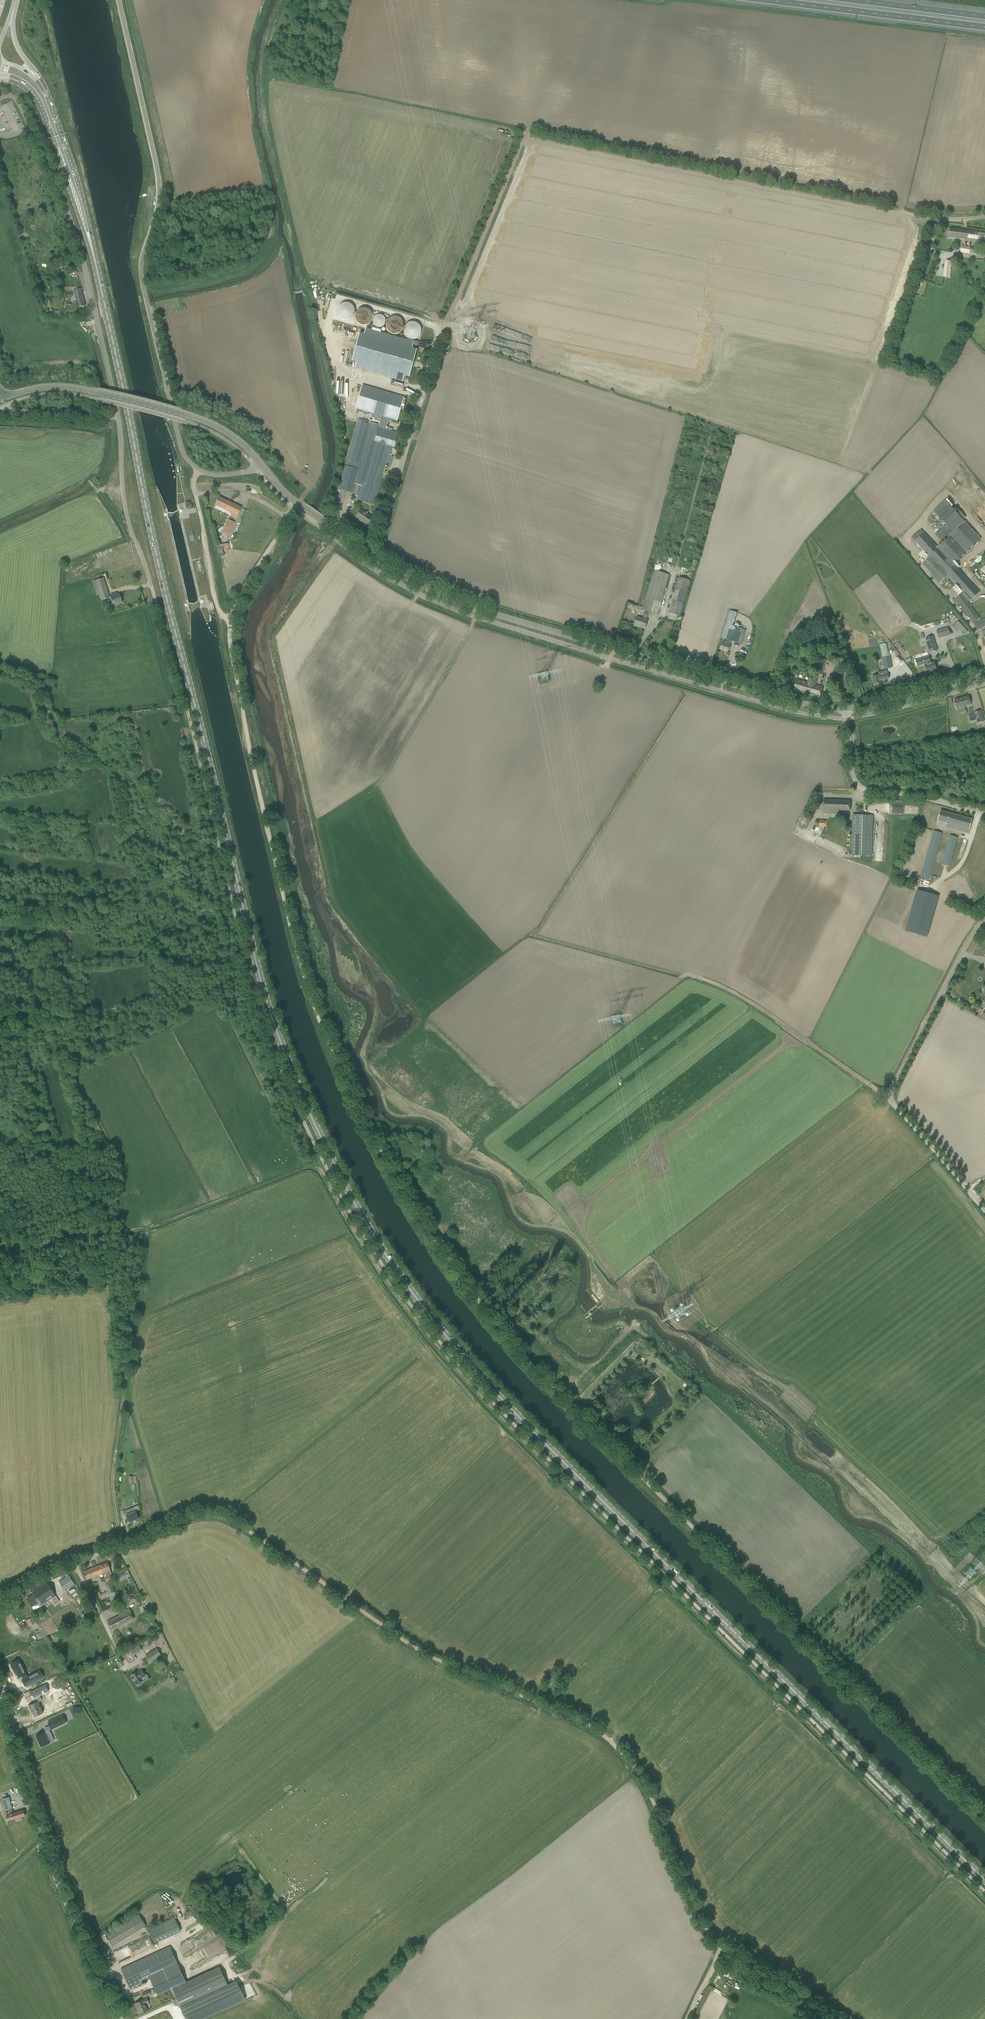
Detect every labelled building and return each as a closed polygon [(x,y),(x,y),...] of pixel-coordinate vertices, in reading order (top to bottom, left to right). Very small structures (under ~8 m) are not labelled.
[(949,237),(984,243),(984,242),(984,233),(950,228),(949,237)] [(961,252),(976,255),(977,248),(962,246),(961,252)] [(953,262),(946,261),(943,277),(950,278),(953,262)] [(77,308),(80,308),(85,306),(81,289),(80,286),(72,288),(77,308)] [(372,307),(356,311),(354,302),(338,306),(341,321),(353,319),(352,315),(356,314),(359,326),(372,323),(371,319),(374,318),(372,307)] [(417,323),(405,324),(401,318),(397,317),(392,318),(388,320),(385,316),(380,315),(375,319),(376,326),(382,327),(386,327),(391,333),(394,334),(394,336),(397,336),(400,334),(403,335),(406,335),(409,338),(413,339),(417,339),(421,336),(422,331),(422,328),(418,323),(417,323)] [(356,363),(355,368),(403,382),(404,376),(409,378),(417,349),(412,348),(414,343),(366,329),(364,334),(359,333),(352,361),(356,363)] [(363,385),(355,409),(374,414),(373,417),(381,419),(379,426),(378,426),(378,427),(385,429),(388,418),(397,421),(404,397),(363,385)] [(345,466),(338,489),(352,493),(355,484),(361,486),(359,495),(357,501),(373,505),(375,500),(391,446),(374,441),(378,427),(378,426),(379,426),(381,419),(373,417),(372,420),(369,420),(369,422),(358,419),(357,421),(357,424),(345,466)] [(378,427),(374,441),(391,446),(394,447),(398,433),(385,429),(378,427)] [(236,519),(241,508),(219,497),(215,505),(231,513),(230,516),(236,519)] [(952,532),(937,545),(952,562),(955,559),(956,561),(981,539),(966,523),(966,522),(965,521),(964,521),(963,520),(965,517),(956,506),(953,509),(945,500),(933,511),(952,532)] [(973,514),(984,528),(984,505),(984,504),(973,514)] [(372,518),(367,515),(360,510),(355,517),(366,525),(372,518)] [(222,533),(229,535),(234,523),(228,520),(222,533)] [(952,562),(937,545),(937,546),(921,529),(912,538),(929,557),(921,564),(939,584),(948,576),(963,592),(956,598),(974,623),(980,618),(968,602),(980,592),(952,562)] [(673,562),(674,557),(656,553),(655,559),(673,562)] [(643,619),(636,617),(634,624),(641,626),(641,627),(645,628),(647,620),(649,612),(658,614),(669,575),(654,570),(643,610),(645,610),(644,614),(644,615),(643,619)] [(691,581),(680,577),(669,613),(680,616),(691,581)] [(94,587),(97,586),(102,600),(109,598),(103,578),(96,581),(95,581),(92,582),(94,587)] [(115,605),(122,603),(120,595),(117,595),(117,593),(113,594),(113,596),(110,597),(112,603),(115,602),(115,605)] [(721,638),(727,640),(731,641),(742,644),(746,630),(733,626),(737,613),(729,611),(721,638)] [(974,624),(978,630),(984,627),(984,618),(974,624)] [(958,621),(951,627),(956,632),(959,629),(964,635),(967,631),(958,621)] [(948,627),(936,631),(938,634),(939,638),(943,637),(950,635),(948,627)] [(933,636),(925,638),(930,653),(937,650),(933,636)] [(731,641),(727,640),(727,641),(723,640),(722,643),(720,649),(728,652),(730,645),(731,641)] [(887,643),(880,645),(882,657),(890,656),(887,643)] [(882,657),(883,662),(884,666),(885,669),(892,668),(890,656),(882,657)] [(918,659),(916,660),(916,663),(916,664),(917,663),(917,666),(920,665),(924,664),(925,664),(925,665),(927,673),(936,670),(934,662),(931,663),(929,656),(918,659)] [(815,669),(815,673),(823,675),(826,659),(824,659),(820,658),(818,658),(817,661),(815,669)] [(872,676),(872,677),(873,679),(874,684),(880,683),(880,681),(889,679),(887,670),(878,672),(879,675),(872,676)] [(823,687),(822,687),(816,685),(817,680),(809,678),(807,683),(796,680),(795,685),(794,690),(820,697),(821,692),(823,687)] [(968,696),(954,700),(957,709),(971,705),(968,696)] [(975,714),(968,716),(970,721),(976,719),(977,723),(984,721),(981,710),(974,712),(975,714)] [(850,811),(850,806),(850,801),(823,800),(823,814),(838,814),(838,811),(850,811)] [(940,811),(939,815),(937,821),(947,823),(946,827),(968,833),(972,819),(940,811)] [(851,855),(871,856),(873,816),(853,815),(851,855)] [(942,833),(934,831),(920,879),(928,881),(942,833)] [(942,864),(949,866),(957,838),(950,835),(942,864)] [(917,891),(905,931),(926,937),(937,900),(938,896),(918,890),(917,890),(917,891)] [(683,1400),(690,1397),(687,1392),(681,1395),(683,1400)] [(134,1507),(123,1512),(124,1516),(126,1515),(127,1518),(129,1522),(138,1519),(137,1514),(135,1511),(134,1507)] [(102,1574),(106,1582),(110,1580),(112,1579),(110,1575),(111,1573),(110,1570),(111,1570),(107,1562),(99,1565),(102,1574)] [(102,1574),(99,1565),(83,1572),(87,1580),(102,1574)] [(118,1577),(126,1574),(124,1569),(116,1572),(118,1577)] [(27,1599),(34,1610),(56,1596),(46,1581),(33,1590),(35,1594),(27,1599)] [(105,1585),(109,1594),(111,1599),(116,1597),(114,1592),(115,1592),(111,1583),(105,1585)] [(120,1616),(107,1621),(111,1630),(135,1620),(130,1609),(119,1614),(120,1616)] [(157,1648),(145,1655),(150,1662),(161,1655),(157,1648)] [(40,1670),(28,1676),(22,1665),(19,1659),(10,1663),(13,1669),(14,1669),(18,1678),(22,1676),(23,1679),(27,1677),(30,1684),(43,1677),(40,1670)] [(146,1675),(142,1670),(138,1672),(137,1671),(131,1675),(133,1677),(132,1678),(133,1679),(137,1685),(143,1681),(141,1678),(146,1675)] [(34,1703),(27,1706),(30,1711),(31,1711),(34,1717),(42,1713),(37,1703),(41,1701),(39,1696),(48,1691),(45,1685),(29,1693),(32,1699),(33,1698),(35,1701),(33,1702),(34,1703)] [(42,1715),(36,1717),(37,1720),(32,1721),(34,1728),(44,1726),(42,1715)] [(63,1715),(48,1722),(49,1726),(51,1729),(66,1722),(63,1715)] [(36,1736),(41,1747),(46,1744),(49,1743),(50,1743),(50,1742),(48,1740),(53,1738),(49,1730),(46,1731),(45,1732),(44,1732),(36,1736)] [(2,1799),(2,1800),(0,1800),(3,1811),(12,1808),(9,1797),(2,1799)] [(9,1814),(10,1818),(11,1820),(25,1816),(23,1810),(9,1814)] [(146,1925),(139,1914),(130,1919),(110,1932),(105,1934),(112,1946),(116,1943),(137,1931),(146,1925)] [(162,1925),(150,1931),(156,1943),(168,1938),(162,1925)] [(120,1958),(152,1948),(149,1940),(117,1951),(120,1958)] [(170,1947),(121,1968),(130,1989),(132,1988),(131,1987),(150,1979),(157,1995),(171,1988),(172,1989),(176,1999),(173,2001),(175,2006),(179,2005),(180,2007),(227,1985),(220,1969),(187,1983),(186,1982),(170,1947)] [(180,2007),(180,2008),(185,2018),(202,2018),(245,1999),(237,1981),(227,1985),(180,2007)] [(147,1998),(139,2001),(135,2003),(136,2007),(137,2007),(140,2013),(147,2010),(145,2004),(149,2002),(147,1998)]
